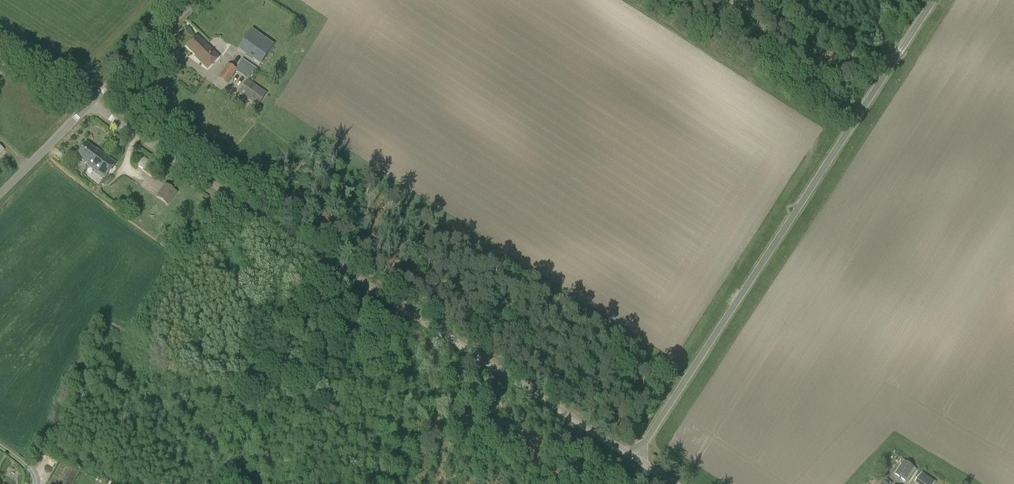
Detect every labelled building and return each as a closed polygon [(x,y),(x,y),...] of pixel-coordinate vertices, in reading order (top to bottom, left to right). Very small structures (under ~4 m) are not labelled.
[(260,66),(274,45),(251,29),(237,50),(260,66)] [(202,41),(197,36),(187,46),(196,55),(196,56),(208,69),(220,57),(203,40),(202,41)] [(256,69),(242,59),(235,69),(227,64),(218,77),(226,83),(235,71),(248,80),(256,69)] [(257,107),(266,94),(247,80),(238,93),(257,107)] [(87,163),(97,150),(87,143),(77,156),(87,163)] [(97,150),(87,163),(87,164),(106,179),(117,163),(98,149),(97,150)] [(154,177),(160,169),(143,158),(137,166),(154,177)] [(172,199),(176,192),(164,184),(160,191),(172,199)] [(905,481),(914,468),(904,461),(895,474),(905,481)] [(936,482),(922,472),(914,483),(916,483),(934,483),(936,482)]
